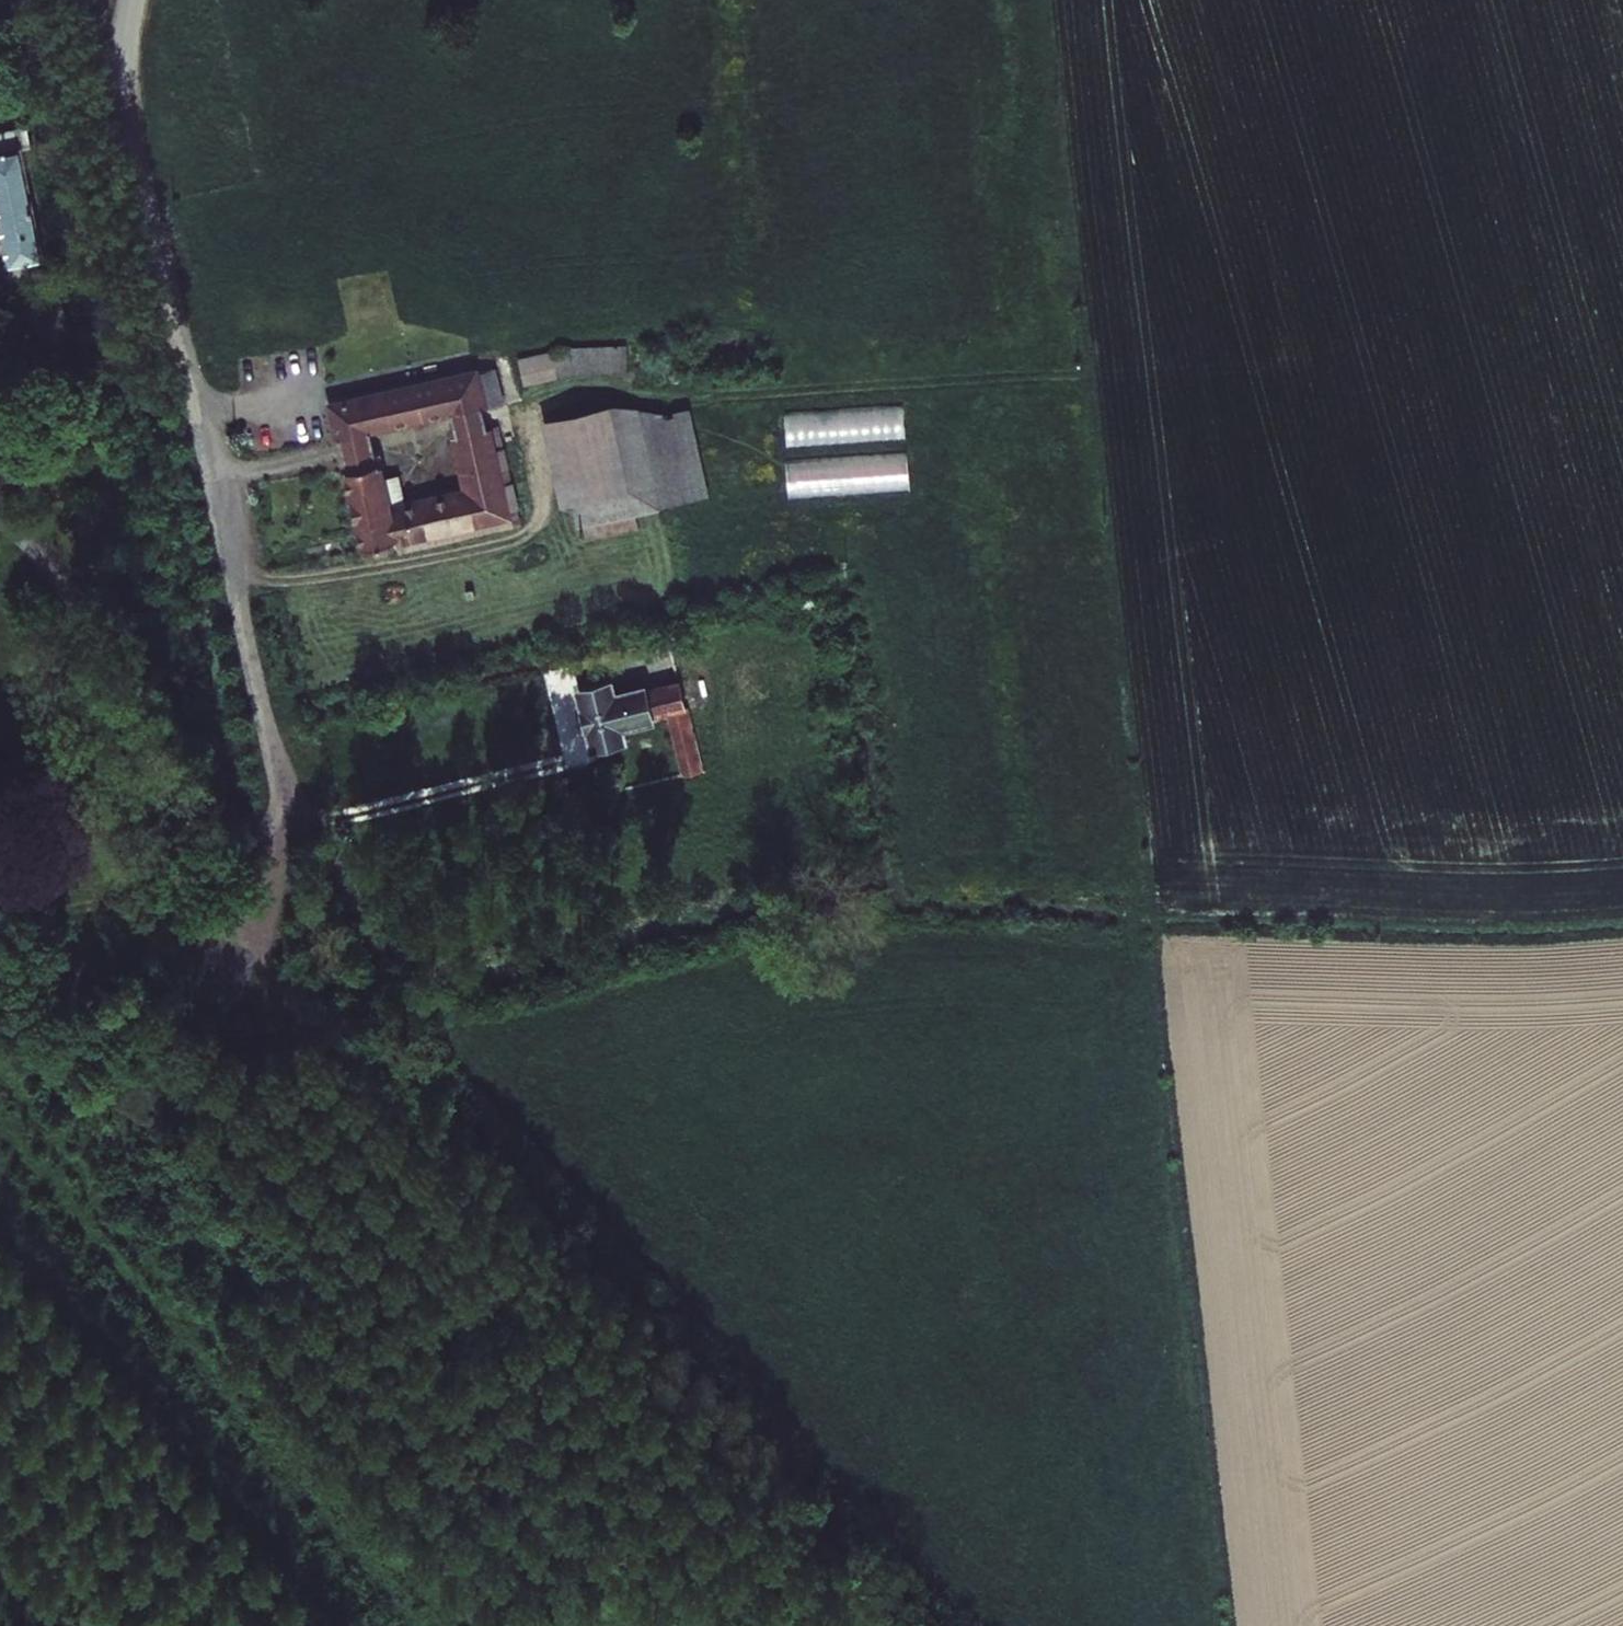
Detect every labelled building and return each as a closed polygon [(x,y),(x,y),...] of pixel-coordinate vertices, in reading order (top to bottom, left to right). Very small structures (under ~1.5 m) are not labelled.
[(36,257),(13,148),(24,146),(20,126),(0,129),(0,244),(4,263),(36,257)] [(566,348),(571,369),(630,367),(625,347),(566,348)] [(518,359),(522,380),(571,369),(566,348),(518,359)] [(494,368),(479,372),(331,405),(346,470),(364,548),(396,540),(399,553),(520,525),(503,423),(482,427),(478,408),(500,404),(494,368)] [(786,443),(903,440),(902,407),(785,410),(786,443)] [(706,495),(689,410),(640,413),(660,508),(673,504),(706,495)] [(660,508),(640,413),(551,418),(579,524),(660,508)] [(907,454),(785,459),(787,492),(908,488),(907,454)] [(473,590),(465,591),(466,598),(475,597),(473,590)] [(611,682),(581,689),(595,745),(628,738),(626,733),(637,730),(635,723),(647,721),(653,748),(673,743),(671,732),(661,734),(656,716),(671,712),(686,776),(702,771),(683,683),(627,697),(625,690),(620,691),(619,686),(612,688),(611,682)]
